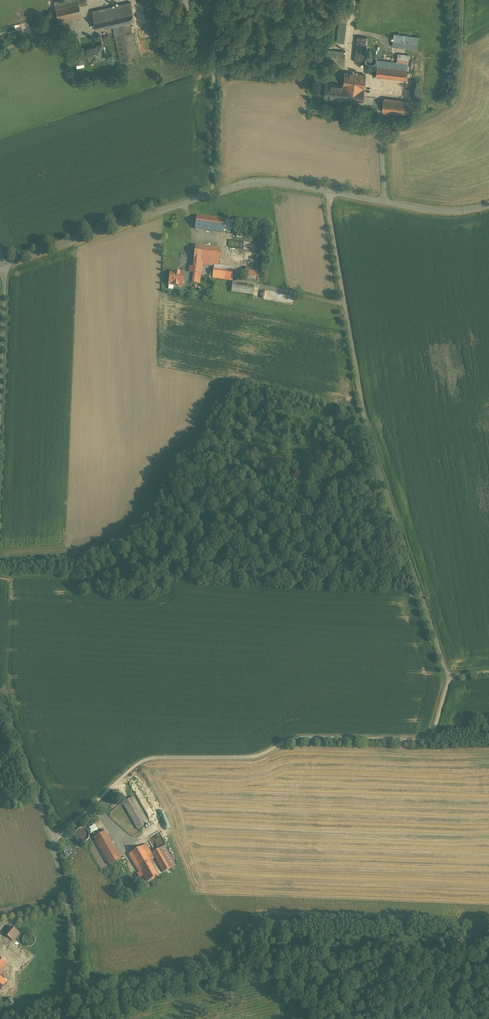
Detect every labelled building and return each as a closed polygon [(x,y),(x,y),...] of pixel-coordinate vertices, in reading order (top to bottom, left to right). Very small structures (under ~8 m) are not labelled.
[(54,2),(56,11),(59,22),(82,17),(79,6),(87,4),(87,0),(62,0),(59,1),(54,2)] [(200,7),(206,7),(206,11),(214,11),(214,3),(210,3),(211,0),(201,0),(200,7)] [(130,2),(92,11),(96,30),(113,26),(121,63),(138,59),(138,56),(130,22),(135,21),(130,2)] [(348,11),(341,10),(338,42),(344,43),(348,11)] [(155,27),(138,31),(139,37),(146,35),(156,33),(155,27)] [(418,37),(394,34),(392,46),(416,49),(418,37)] [(146,35),(139,37),(142,51),(159,47),(157,39),(148,41),(146,35)] [(366,38),(357,36),(354,61),(363,62),(366,38)] [(102,44),(80,49),(80,50),(83,61),(90,59),(91,62),(102,59),(101,56),(105,56),(102,44)] [(83,61),(80,50),(73,52),(76,64),(83,62),(83,61)] [(345,52),(327,50),(325,62),(343,64),(345,52)] [(397,63),(377,60),(375,76),(406,79),(409,55),(398,54),(397,63)] [(343,85),(364,88),(365,75),(347,73),(347,70),(344,70),(343,85)] [(419,81),(413,80),(411,97),(417,98),(419,81)] [(362,101),(364,88),(343,85),(325,83),(324,97),(325,97),(325,100),(331,101),(331,98),(337,98),(362,101)] [(411,102),(384,98),(382,112),(409,115),(411,102)] [(225,220),(197,216),(195,228),(224,232),(225,220)] [(237,222),(225,220),(224,232),(230,233),(230,230),(235,231),(237,222)] [(220,249),(196,246),(194,258),(193,267),(202,268),(202,265),(214,266),(212,278),(218,279),(232,281),(234,267),(218,265),(220,249)] [(199,291),(202,268),(193,267),(190,267),(187,289),(199,291)] [(259,269),(245,268),(244,279),(257,280),(259,269)] [(184,274),(170,273),(169,285),(182,286),(184,274)] [(254,285),(232,282),(231,292),(252,295),(254,285)] [(272,299),(272,292),(263,291),(263,296),(265,296),(265,299),(272,299)] [(139,768),(135,771),(151,799),(155,796),(139,768)] [(133,797),(123,803),(138,829),(148,823),(133,797)] [(86,831),(85,830),(83,829),(81,829),(80,830),(78,832),(77,833),(77,835),(78,838),(79,840),(81,841),(83,841),(84,841),(86,840),(87,838),(88,837),(89,835),(88,833),(88,832),(86,831)] [(120,859),(105,832),(94,838),(110,865),(120,859)] [(146,844),(129,854),(139,872),(141,871),(148,881),(158,875),(150,861),(154,858),(146,844)] [(175,865),(164,846),(160,848),(171,868),(175,865)] [(160,848),(152,853),(153,855),(163,872),(166,870),(171,868),(160,848)] [(12,926),(5,934),(13,941),(20,933),(12,926)] [(34,942),(35,940),(34,938),(33,936),(31,934),(28,934),(26,934),(24,936),(23,938),(22,940),(23,943),(24,945),(26,946),(29,946),(31,946),(33,944),(34,942)] [(11,998),(4,1003),(7,1008),(14,1003),(11,998)]
